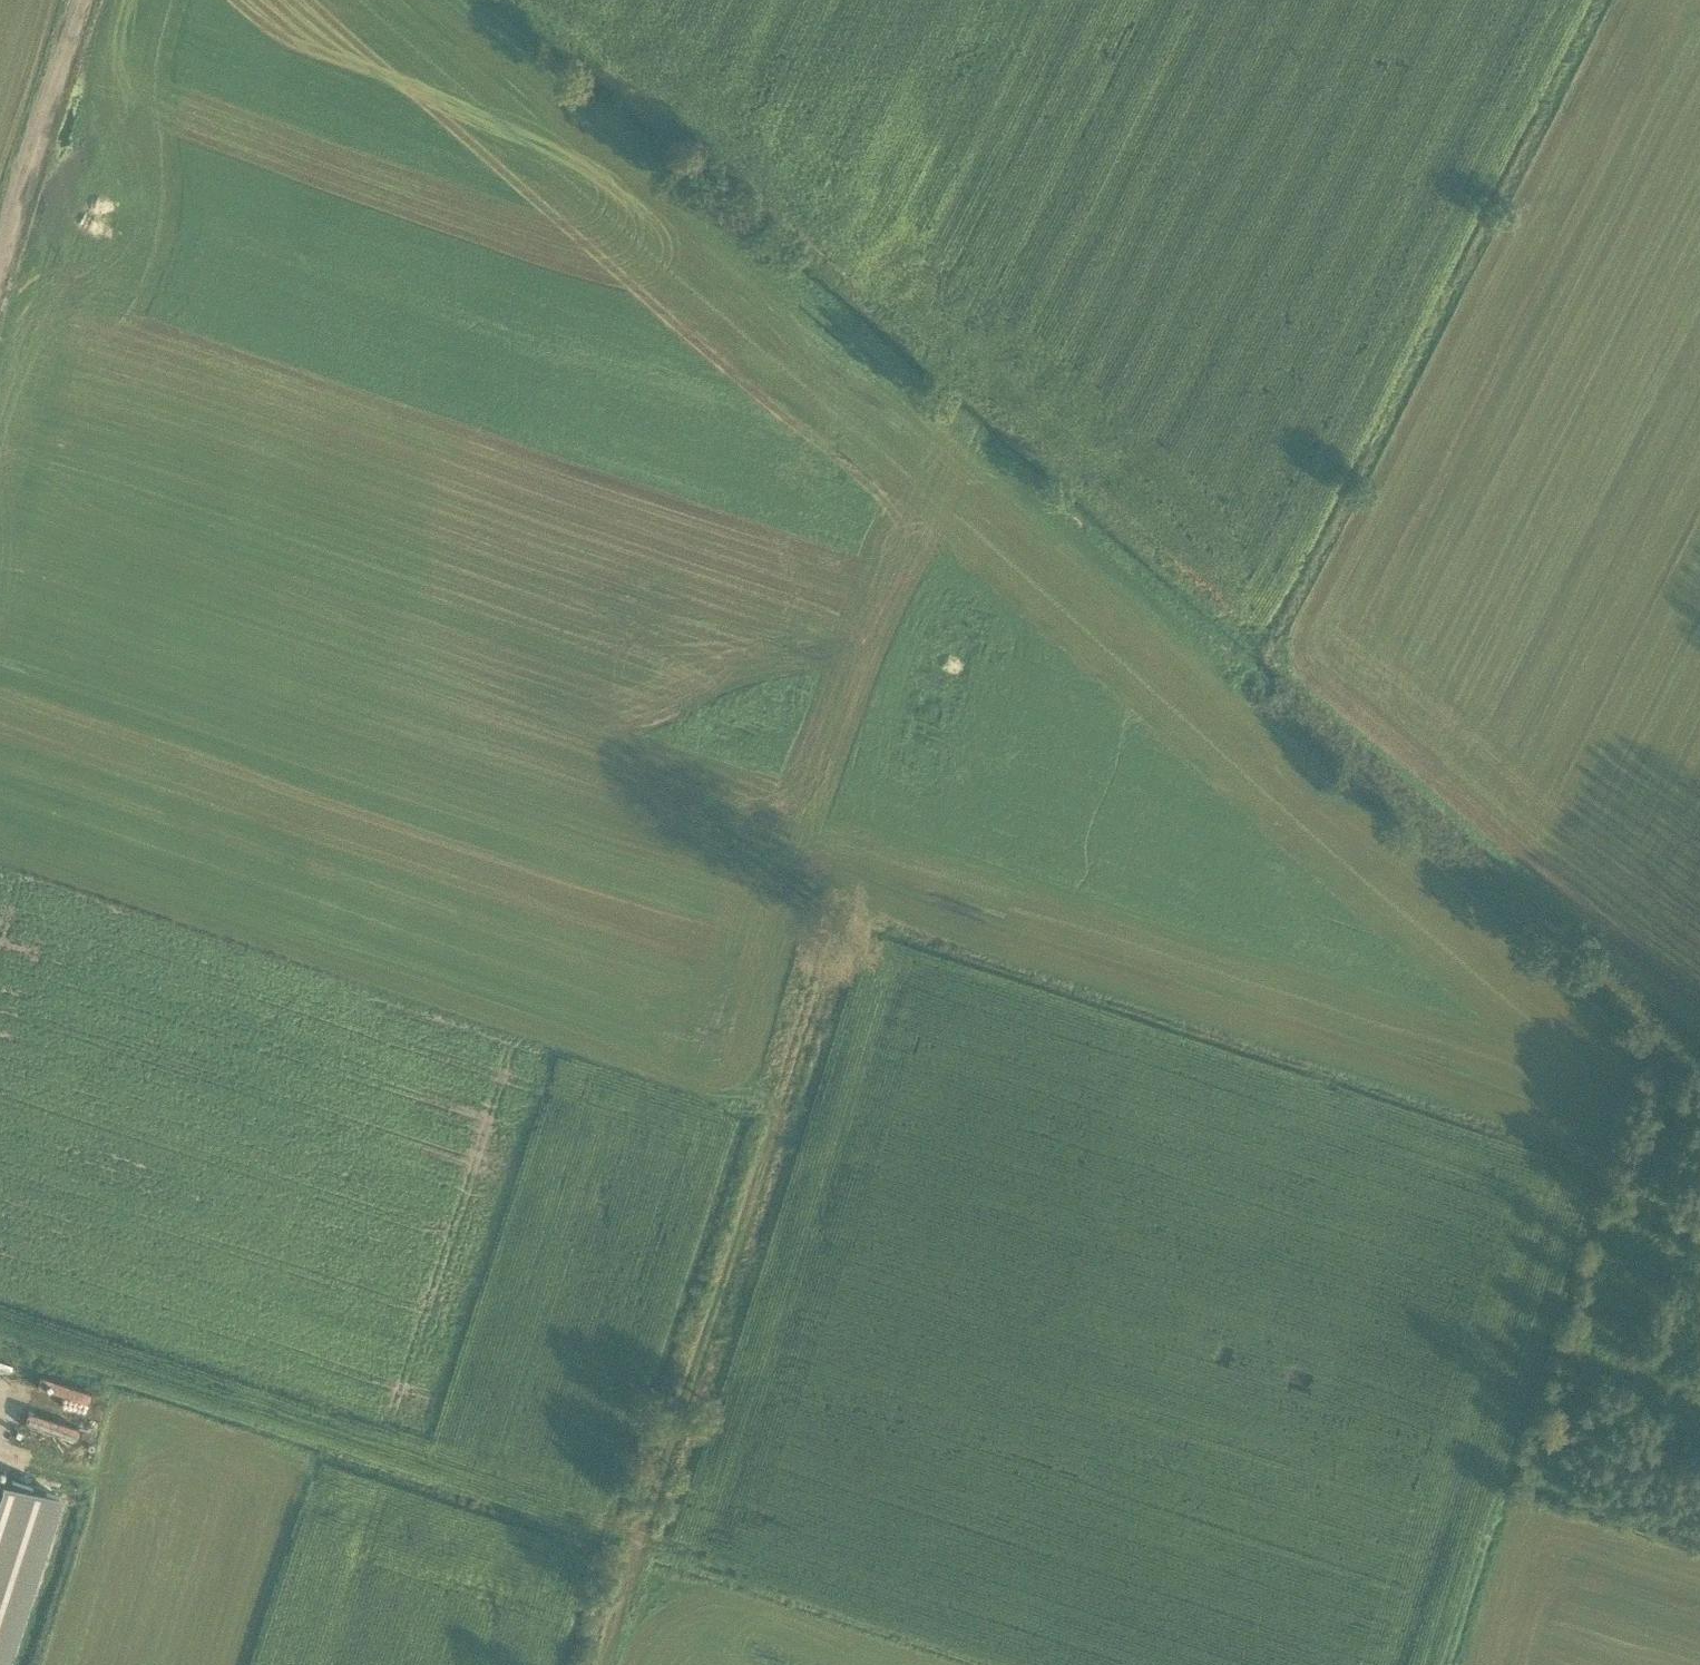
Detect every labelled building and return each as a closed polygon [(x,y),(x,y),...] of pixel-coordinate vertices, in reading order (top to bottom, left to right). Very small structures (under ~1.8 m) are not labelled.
[(35,1375),(33,1384),(85,1399),(88,1389),(35,1375)] [(61,1498),(0,1478),(0,1664),(3,1664),(61,1498)]
